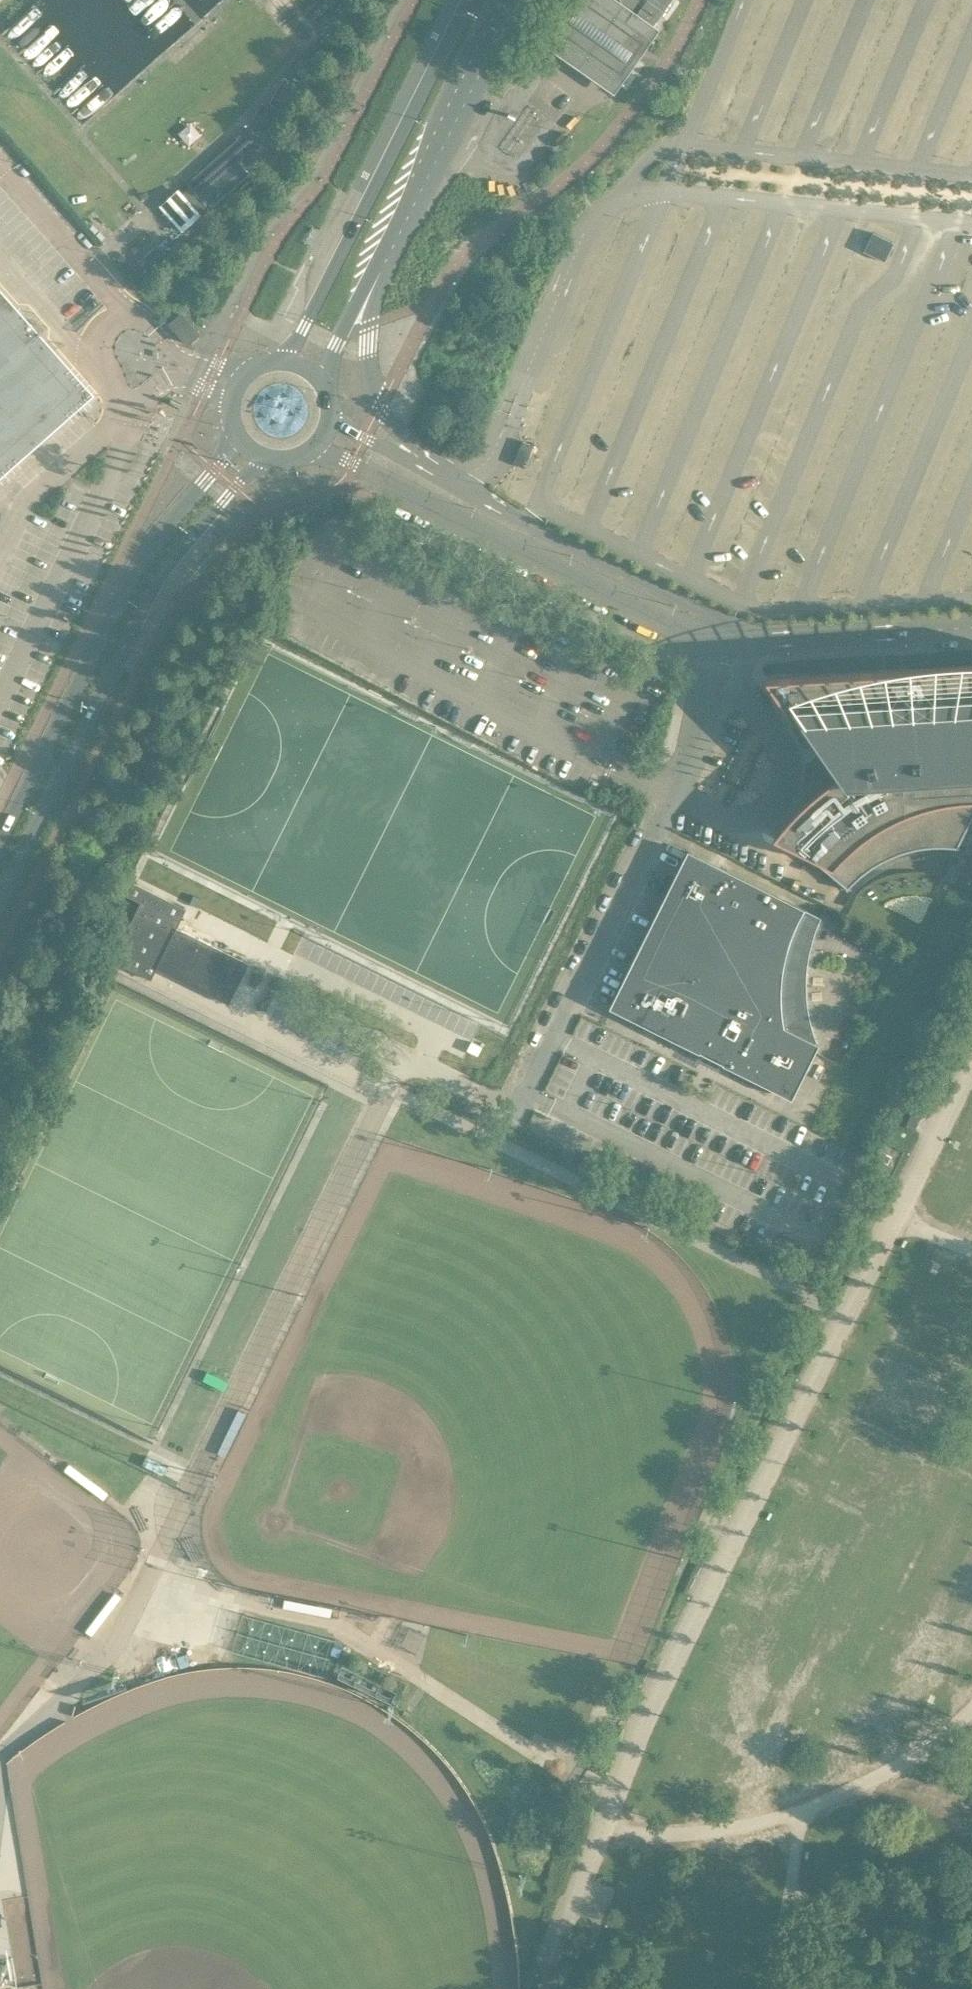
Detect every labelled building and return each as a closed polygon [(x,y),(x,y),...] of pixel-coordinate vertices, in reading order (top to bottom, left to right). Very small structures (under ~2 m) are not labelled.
[(614,92),(659,29),(653,25),(653,26),(639,16),(637,15),(636,17),(625,9),(621,1),(620,0),(571,0),(542,41),(562,56),(614,92)] [(639,16),(653,26),(653,25),(671,0),(621,0),(621,1),(625,9),(636,17),(637,15),(639,16)] [(282,80),(269,104),(263,101),(252,121),(270,130),(294,86),(282,80)] [(259,142),(248,130),(189,183),(210,207),(249,172),(238,161),(259,142)] [(132,264),(145,278),(184,243),(171,229),(161,238),(160,238),(132,264)] [(885,260),(894,241),(873,231),(864,249),(885,260)] [(0,291),(0,472),(90,393),(0,291)] [(199,334),(181,314),(170,323),(188,343),(199,334)] [(534,446),(522,441),(513,463),(524,468),(534,446)] [(883,671),(767,677),(792,717),(799,716),(814,740),(813,741),(813,742),(812,743),(811,744),(811,745),(811,747),(811,748),(812,749),(812,750),(813,751),(814,752),(815,753),(816,753),(818,754),(819,754),(820,754),(821,753),(823,753),(838,776),(823,787),(809,798),(796,811),(784,824),(774,837),(803,852),(846,888),(846,889),(847,890),(854,882),(862,875),(865,872),(871,868),(880,862),(884,860),(890,857),(900,853),(911,850),(915,849),(921,848),(933,847),(943,847),(954,848),(961,848),(961,847),(958,846),(971,818),(971,665),(883,671)] [(688,851),(611,1007),(700,1051),(703,1053),(700,1060),(717,1068),(720,1061),(723,1063),(778,1090),(791,1097),(818,1044),(816,1040),(815,1038),(815,1035),(814,1033),(813,1030),(812,1028),(812,1025),(811,1023),(810,1020),(810,1018),(808,1005),(808,1003),(807,1001),(807,999),(807,997),(807,995),(807,993),(807,991),(807,989),(807,988),(807,984),(807,981),(807,978),(807,974),(807,971),(807,968),(808,965),(808,962),(809,958),(810,951),(813,938),(817,928),(820,919),(821,917),(688,851)] [(122,893),(140,902),(141,901),(180,921),(186,909),(129,880),(122,893)] [(237,957),(208,943),(211,936),(184,922),(181,929),(177,927),(180,921),(141,901),(140,902),(112,960),(151,979),(161,960),(221,990),(237,957)] [(915,1129),(924,1110),(915,1105),(909,1119),(906,1125),(915,1129)]
